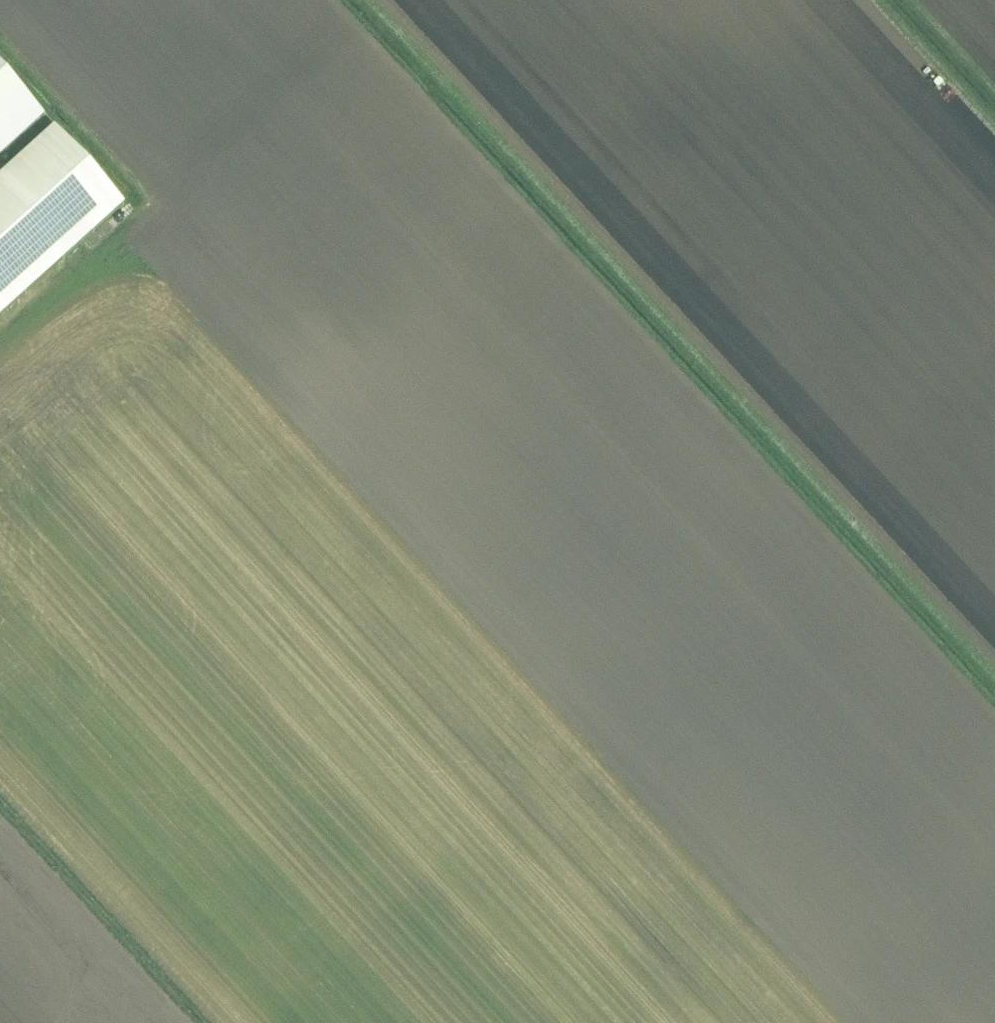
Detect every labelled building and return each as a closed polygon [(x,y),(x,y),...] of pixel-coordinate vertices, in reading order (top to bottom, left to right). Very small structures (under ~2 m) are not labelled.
[(0,70),(0,159),(44,119),(0,70)] [(0,179),(0,320),(124,207),(54,130),(0,179)]
